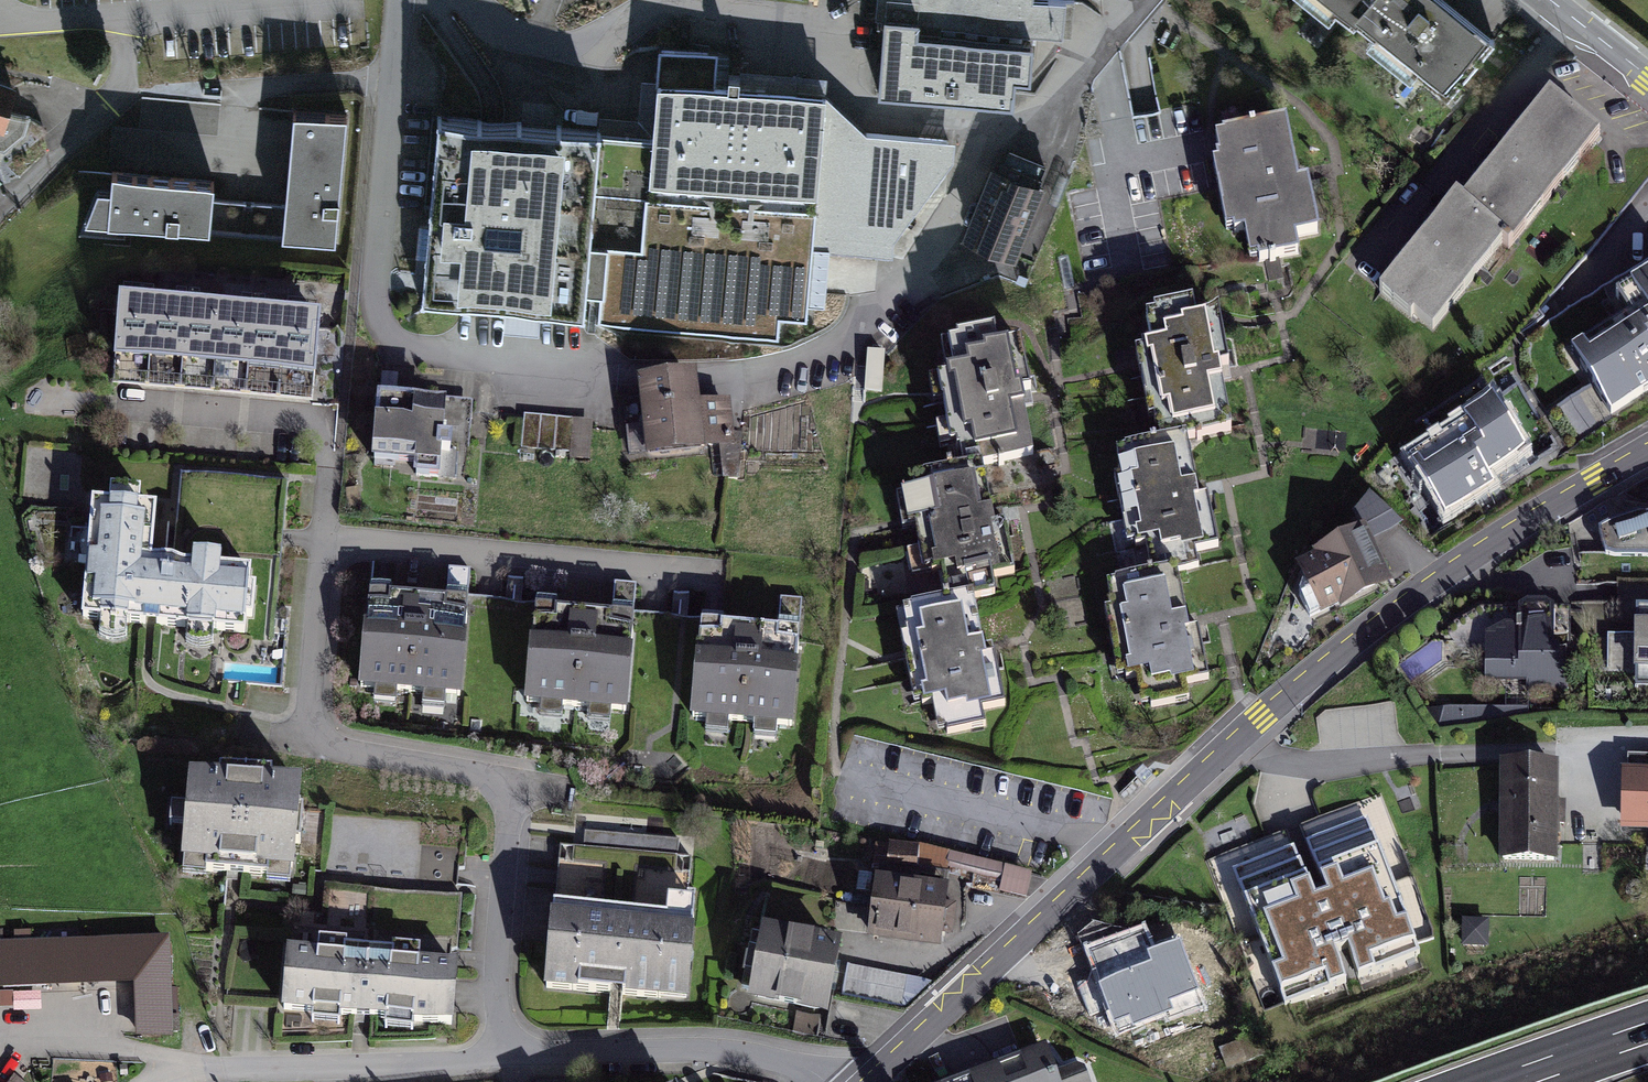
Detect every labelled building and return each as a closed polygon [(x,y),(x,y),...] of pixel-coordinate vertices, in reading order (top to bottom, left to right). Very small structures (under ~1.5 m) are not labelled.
[(888,109),(1019,114),(1020,88),(1038,87),(1039,37),(1075,37),(1074,4),(1042,1),(1042,0),(890,0),(888,109)] [(1354,31),(1360,24),(1381,0),(1318,0),(1354,31)] [(1360,24),(1454,103),(1500,49),(1443,0),(1381,0),(1360,24)] [(657,145),(453,124),(429,310),(591,326),(599,249),(650,253),(651,224),(790,235),(788,209),(822,210),(819,254),(900,263),(898,245),(961,166),(963,147),(872,141),(834,100),(720,90),(724,59),(667,56),(657,145)] [(0,83),(0,134),(9,137),(23,90),(0,83)] [(1597,142),(1547,102),(1460,210),(1504,245),(1510,250),(1597,142)] [(356,121),(304,116),(295,212),(291,247),(343,252),(356,121)] [(1287,122),(1215,136),(1219,158),(1217,158),(1218,165),(1213,166),(1226,231),(1233,230),(1234,234),(1244,232),(1249,259),(1259,258),(1260,261),(1298,254),(1295,238),(1317,233),(1307,181),(1298,183),(1287,122)] [(1054,189),(1001,167),(969,243),(1024,264),(1054,189)] [(223,189),(125,180),(122,198),(107,195),(91,229),(217,241),(223,189)] [(240,228),(284,231),(287,201),(242,197),(240,228)] [(1504,245),(1460,210),(1454,205),(1380,297),(1411,322),(1415,317),(1433,332),(1504,245)] [(1633,285),(1645,305),(1588,343),(1596,356),(1581,366),(1611,413),(1647,389),(1647,275),(1633,285)] [(161,337),(164,310),(131,306),(125,362),(141,364),(158,365),(161,337)] [(191,369),(197,313),(164,310),(161,337),(158,365),(175,367),(191,369)] [(215,315),(164,310),(161,337),(326,354),(329,326),(215,315)] [(224,372),(230,316),(197,313),(191,369),(207,370),(224,372)] [(257,375),(263,319),(230,316),(224,372),(241,373),(257,375)] [(1149,330),(1171,448),(1198,443),(1243,435),(1222,316),(1149,330)] [(290,378),(296,323),(263,319),(257,375),(274,377),(290,378)] [(326,354),(329,326),(296,323),(290,378),(307,380),(323,382),(326,354)] [(952,348),(974,474),(994,470),(1042,460),(1021,336),(952,348)] [(661,345),(641,340),(635,364),(655,369),(661,345)] [(709,382),(650,389),(659,463),(741,453),(735,407),(712,410),(709,382)] [(1524,452),(1492,401),(1464,419),(1470,429),(1430,455),(1437,466),(1420,478),(1444,518),(1491,488),(1492,490),(1529,466),(1521,454),(1524,452)] [(462,414),(388,406),(382,466),(456,473),(462,414)] [(582,425),(527,419),(524,452),(579,457),(582,425)] [(1126,457),(1151,580),(1223,565),(1198,443),(1171,448),(1126,457)] [(1019,595),(994,470),(926,484),(949,607),(979,602),(1019,595)] [(171,515),(104,509),(94,625),(256,638),(261,577),(166,570),(171,515)] [(1596,529),(1605,556),(1647,557),(1647,515),(1596,529)] [(1310,616),(1383,579),(1361,538),(1301,568),(1307,583),(1300,586),(1299,595),(1310,616)] [(1212,681),(1203,633),(1195,634),(1184,574),(1151,580),(1116,587),(1120,612),(1111,613),(1125,682),(1144,679),(1149,710),(1191,702),(1188,686),(1212,681)] [(482,605),(372,596),(364,696),(474,705),(482,605)] [(1008,709),(998,661),(991,662),(979,602),(949,607),(911,614),(916,639),(907,641),(920,710),(939,707),(945,738),(987,730),(984,714),(1008,709)] [(647,615),(538,606),(530,709),(639,718),(647,615)] [(1568,685),(1570,619),(1483,617),(1481,682),(1568,685)] [(1621,618),(1621,681),(1647,681),(1647,617),(1621,618)] [(814,632),(704,623),(696,725),(806,733),(814,632)] [(1619,768),(1618,839),(1647,840),(1647,768),(1619,768)] [(1552,772),(1493,772),(1493,871),(1551,871),(1552,772)] [(313,788),(201,780),(195,867),(307,874),(313,788)] [(1305,803),(1255,817),(1279,902),(1323,889),(1319,878),(1344,871),(1326,809),(1308,814),(1305,803)] [(696,855),(561,850),(556,994),(691,999),(696,855)] [(941,954),(948,891),(880,883),(872,946),(941,954)] [(829,1018),(842,946),(768,933),(755,1004),(829,1018)] [(5,935),(5,948),(32,947),(31,934),(5,935)] [(1181,945),(1099,975),(1117,1025),(1200,994),(1181,945)] [(171,946),(6,950),(7,997),(140,993),(141,1041),(173,1040),(171,946)] [(454,967),(296,956),(291,1020),(467,1033),(471,969),(454,967)] [(1260,1044),(1222,1056),(1229,1077),(1267,1064),(1260,1044)] [(990,1081),(1092,1081),(1090,1075),(1069,1068),(1060,1071),(1051,1051),(988,1075),(990,1081)]
